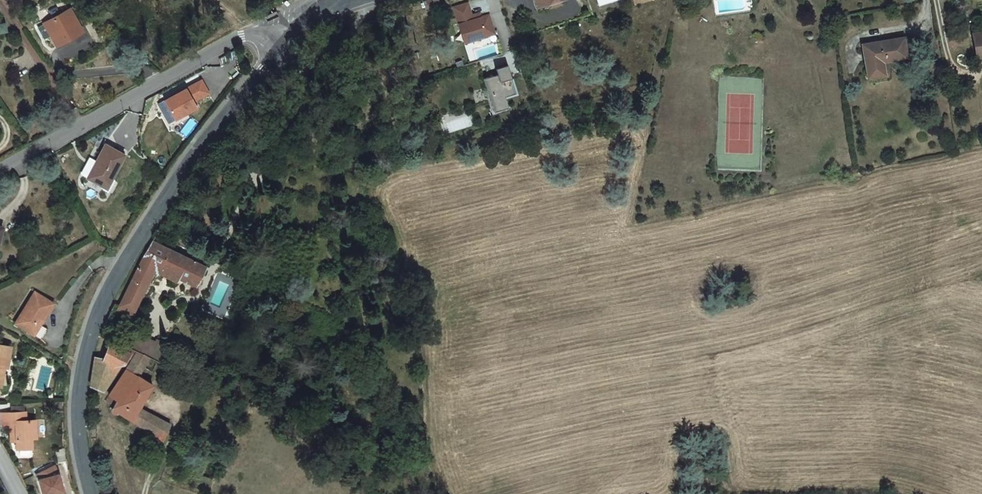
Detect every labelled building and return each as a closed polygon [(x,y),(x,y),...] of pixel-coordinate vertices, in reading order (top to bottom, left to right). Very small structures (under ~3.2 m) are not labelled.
[(574,0),(532,0),(535,14),(575,5),(574,0)] [(470,3),(455,7),(463,43),(494,36),(490,17),(481,18),(480,14),(472,16),(469,17),(468,13),(472,12),(470,3)] [(67,11),(45,24),(58,46),(71,39),(68,33),(77,28),(67,11)] [(981,57),(981,34),(973,35),(976,58),(981,57)] [(904,58),(901,40),(864,45),(868,74),(885,72),(884,63),(904,58)] [(886,78),(885,72),(868,74),(869,81),(886,78)] [(169,101),(182,123),(203,110),(201,106),(216,97),(209,83),(193,92),(191,88),(169,101)] [(484,92),(470,95),(475,117),(477,129),(483,127),(483,126),(492,124),(490,115),(501,112),(494,83),(482,86),(484,92)] [(477,129),(475,117),(472,117),(476,132),(493,129),(492,124),(483,126),(483,127),(477,129)] [(87,178),(106,188),(122,156),(104,146),(87,178)] [(137,281),(116,322),(132,331),(157,286),(171,294),(169,300),(175,304),(179,298),(192,306),(201,287),(150,257),(137,281)] [(28,303),(10,334),(29,346),(47,315),(28,303)] [(141,375),(153,355),(125,342),(114,361),(125,366),(141,375)] [(0,354),(0,392),(2,376),(6,377),(9,355),(0,354)] [(95,367),(93,375),(105,382),(107,382),(108,382),(111,378),(113,374),(113,370),(112,367),(111,365),(98,358),(95,367)] [(132,390),(141,375),(125,366),(120,376),(124,378),(103,410),(112,416),(107,425),(107,428),(108,431),(109,433),(111,434),(113,434),(116,429),(159,453),(169,438),(140,420),(151,403),(132,390)] [(96,407),(105,382),(93,375),(91,386),(87,403),(96,407)] [(43,445),(41,427),(31,427),(30,420),(5,421),(6,434),(15,433),(15,443),(22,443),(23,457),(40,455),(40,446),(43,445)]
